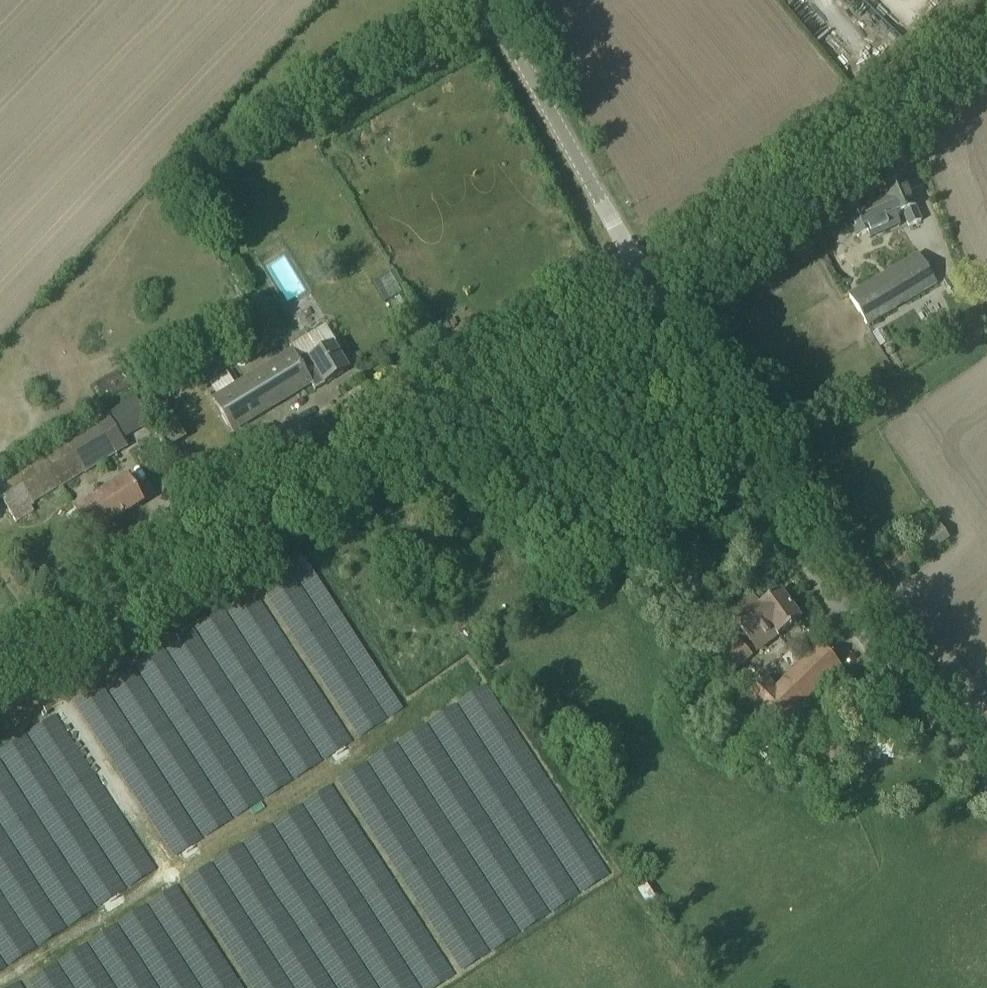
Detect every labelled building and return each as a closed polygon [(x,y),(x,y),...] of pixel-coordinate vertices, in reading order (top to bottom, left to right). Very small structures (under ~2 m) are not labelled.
[(875,41),(890,41),(890,27),(875,27),(875,41)] [(870,232),(868,227),(895,215),(895,216),(903,213),(909,226),(921,221),(915,207),(903,180),(879,191),(883,199),(862,208),(860,204),(845,209),(857,237),(870,232)] [(262,262),(287,304),(308,291),(283,249),(262,262)] [(936,283),(919,255),(847,296),(864,325),(936,283)] [(958,272),(949,276),(956,293),(965,289),(958,272)] [(315,391),(348,371),(332,344),(308,358),(309,359),(300,365),(292,352),(214,400),(233,431),(310,383),(315,391)] [(182,368),(164,379),(173,392),(190,381),(182,368)] [(136,396),(109,412),(125,439),(152,423),(136,396)] [(167,404),(155,411),(173,445),(185,438),(167,404)] [(125,446),(105,412),(0,477),(0,497),(16,523),(33,512),(29,505),(125,446)] [(128,477),(73,511),(89,536),(144,503),(128,477)] [(896,547),(880,558),(894,578),(910,567),(949,539),(935,519),(896,547)] [(779,591),(759,605),(752,595),(728,612),(742,630),(750,641),(770,627),(777,636),(800,620),(779,591)] [(734,670),(751,656),(735,637),(718,652),(734,670)] [(840,668),(818,646),(775,690),(765,679),(746,697),(778,729),(840,668)] [(84,889),(141,862),(127,834),(58,868),(56,862),(24,877),(39,907),(82,886),(84,889)] [(142,932),(172,921),(158,882),(127,894),(142,932)]
